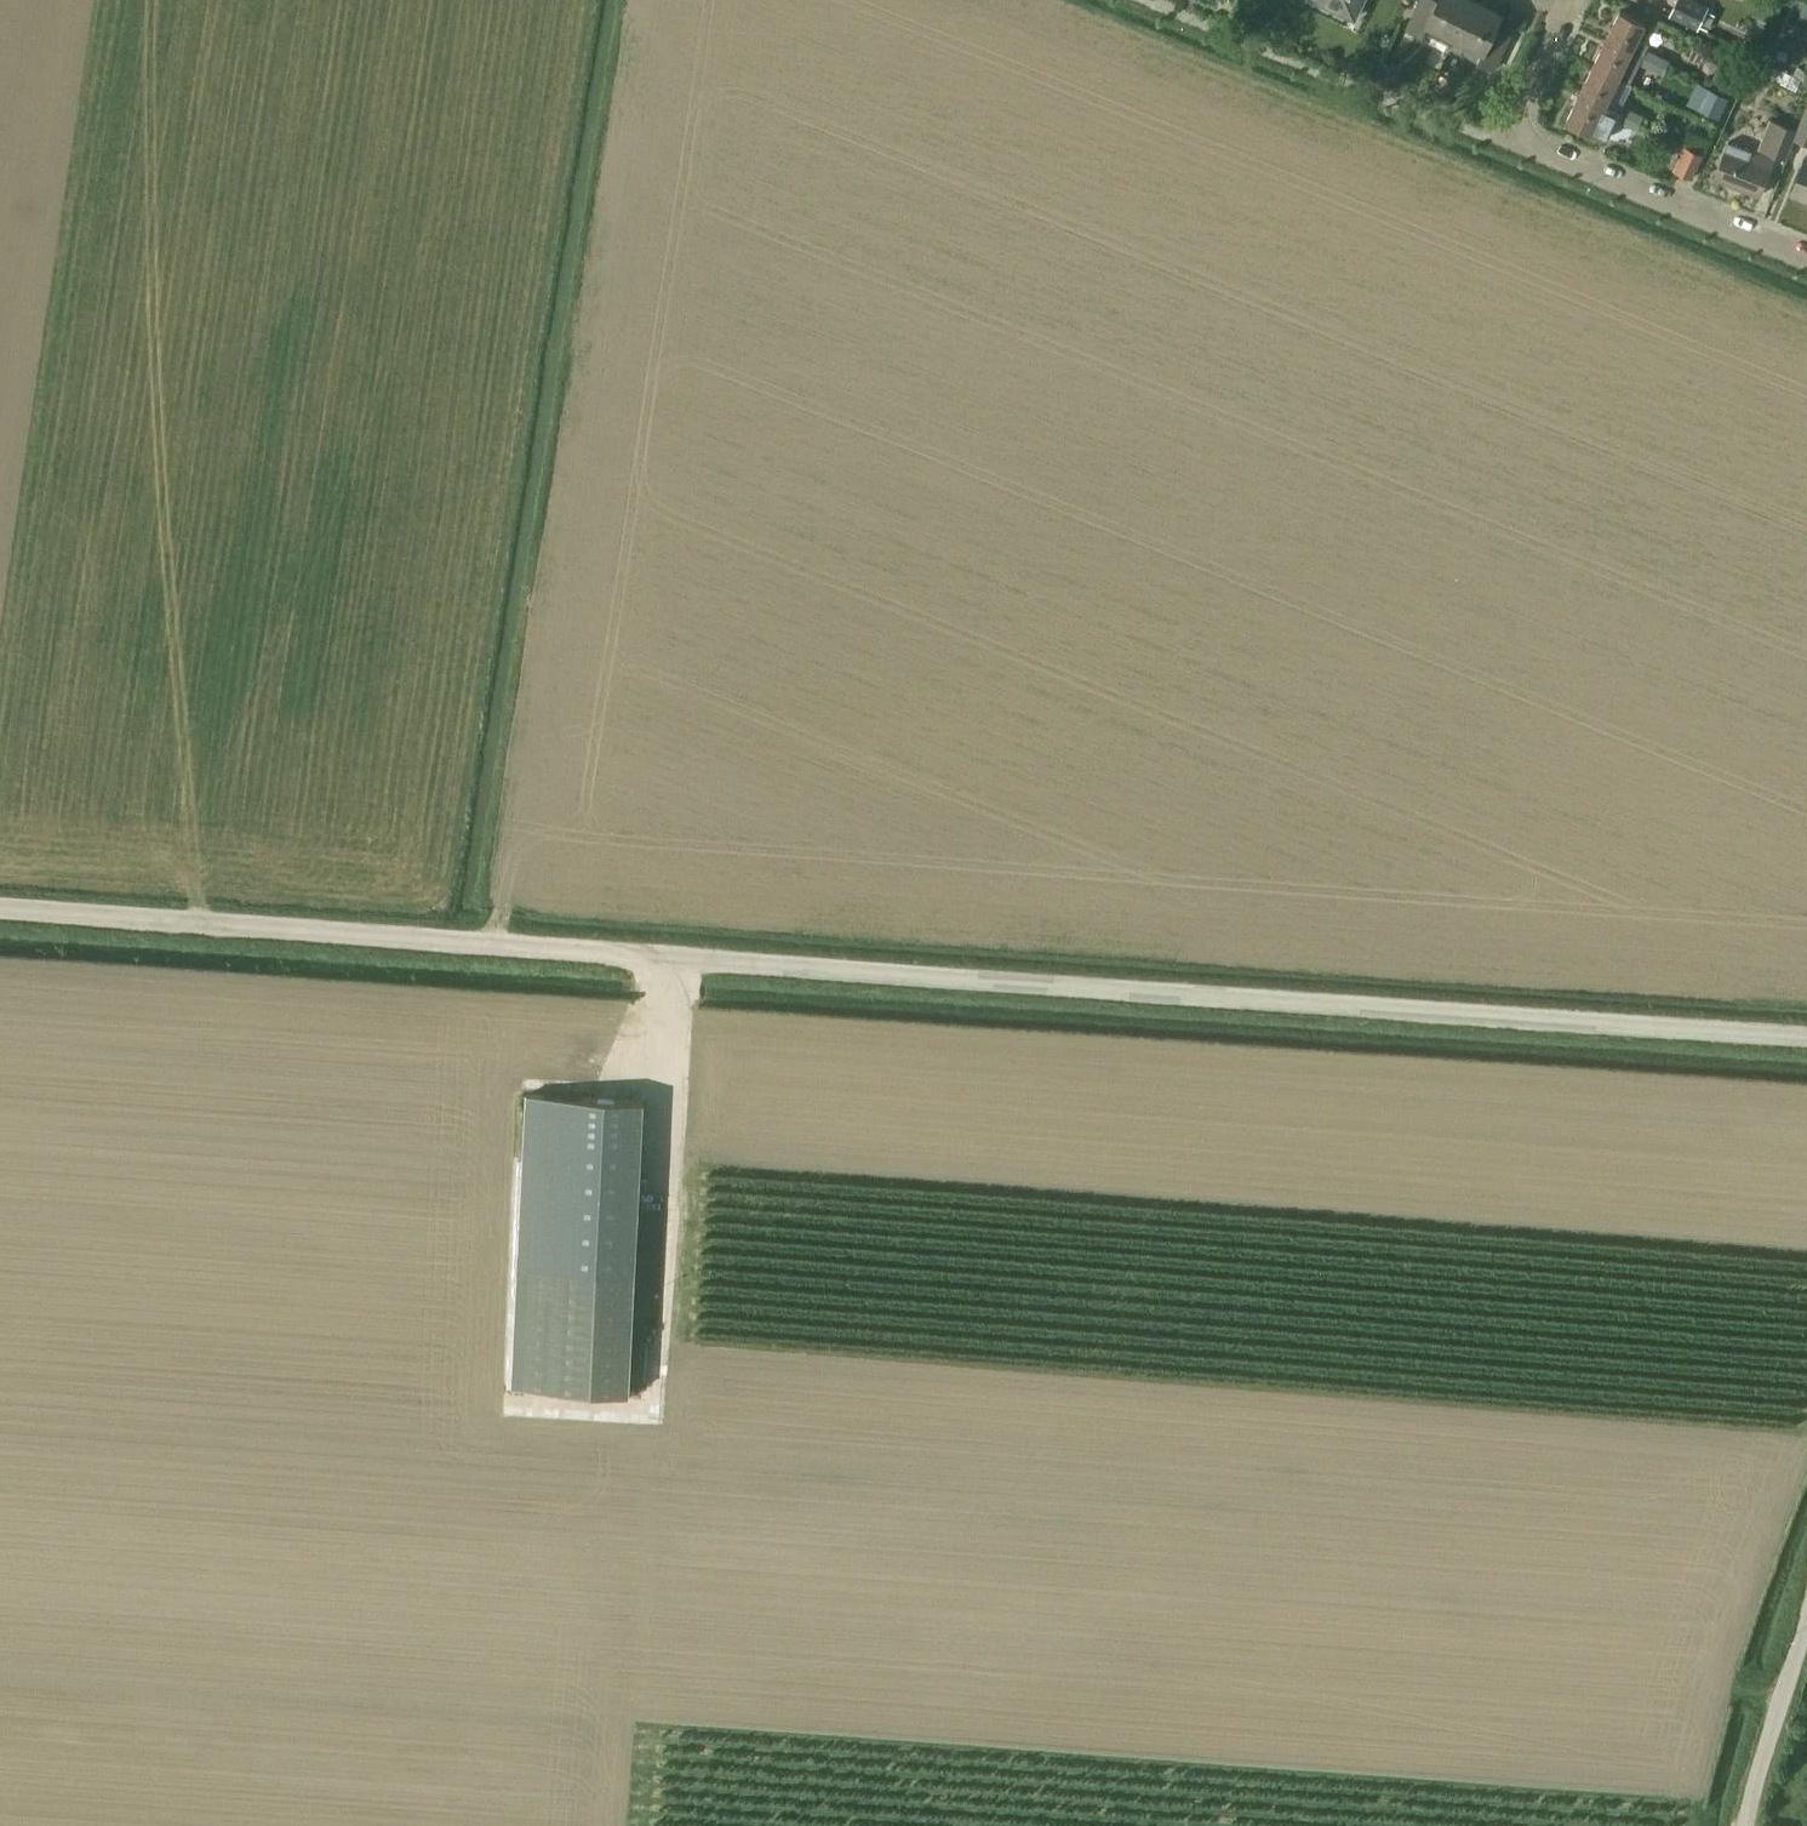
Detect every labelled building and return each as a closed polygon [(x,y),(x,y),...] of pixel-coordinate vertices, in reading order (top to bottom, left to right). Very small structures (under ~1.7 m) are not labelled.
[(1349,16),(1357,0),(1316,0),(1349,16)] [(1429,26),(1455,40),(1474,0),(1419,0),(1406,28),(1407,28),(1405,31),(1422,39),(1429,26)] [(1497,27),(1503,14),(1476,0),(1474,0),(1455,40),(1451,49),(1479,62),(1478,63),(1496,71),(1513,35),(1497,27)] [(1671,16),(1698,30),(1709,7),(1694,0),(1679,0),(1671,16)] [(1633,52),(1643,57),(1647,49),(1649,44),(1639,39),(1647,23),(1621,11),(1608,39),(1633,51),(1633,52)] [(1630,84),(1639,64),(1643,57),(1633,52),(1633,51),(1608,39),(1594,67),(1620,79),(1630,84)] [(1639,64),(1651,70),(1659,55),(1647,49),(1643,57),(1639,64)] [(1671,61),(1659,55),(1651,70),(1663,75),(1671,61)] [(1581,94),(1606,107),(1606,106),(1620,79),(1594,67),(1581,94)] [(1719,119),(1729,98),(1709,88),(1699,109),(1719,119)] [(1619,122),(1627,126),(1634,110),(1623,105),(1619,113),(1606,107),(1581,94),(1567,122),(1589,133),(1593,134),(1605,140),(1610,138),(1619,122)] [(1794,139),(1806,144),(1806,104),(1794,139)] [(1627,126),(1638,131),(1645,116),(1634,110),(1627,126)] [(1770,119),(1758,149),(1785,159),(1797,130),(1770,119)] [(1683,144),(1705,152),(1710,138),(1688,131),(1683,144)] [(1685,146),(1674,170),(1694,179),(1704,155),(1685,146)] [(1761,196),(1775,161),(1753,153),(1750,160),(1727,151),(1716,178),(1761,196)] [(1793,195),(1806,201),(1806,160),(1793,195)] [(629,1396),(639,1211),(651,1211),(651,1198),(640,1198),(645,1102),(526,1095),(513,1390),(629,1396)]
